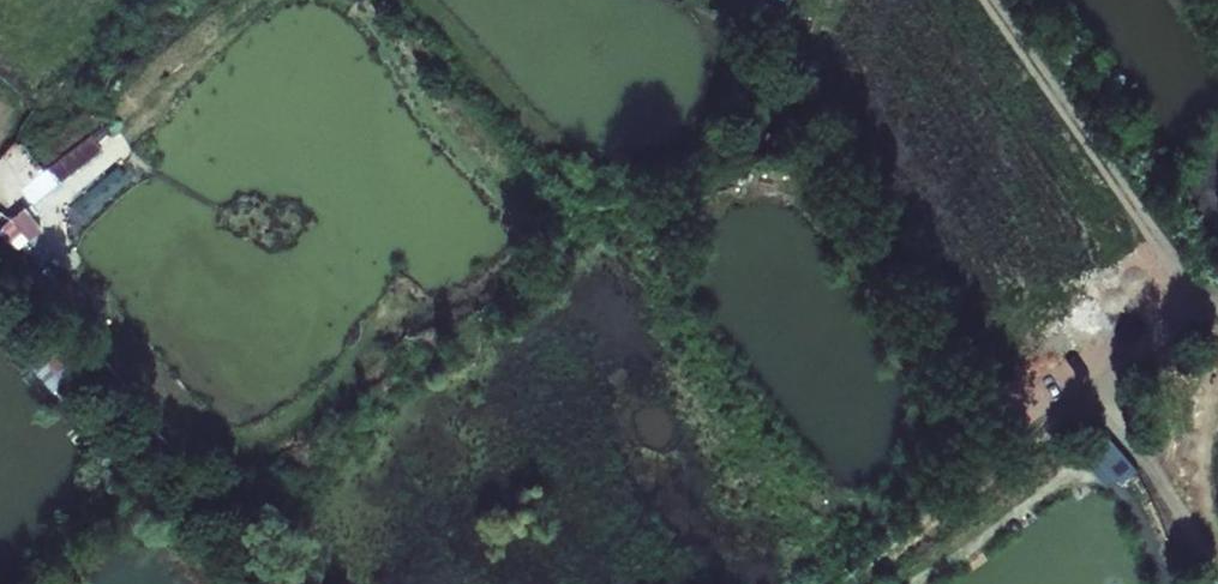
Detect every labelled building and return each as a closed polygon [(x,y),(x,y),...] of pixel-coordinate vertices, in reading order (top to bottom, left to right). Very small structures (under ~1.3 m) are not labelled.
[(42,198),(91,159),(102,172),(128,151),(103,121),(38,173),(26,159),(11,172),(2,161),(0,162),(0,213),(25,243),(57,217),(42,198)]
